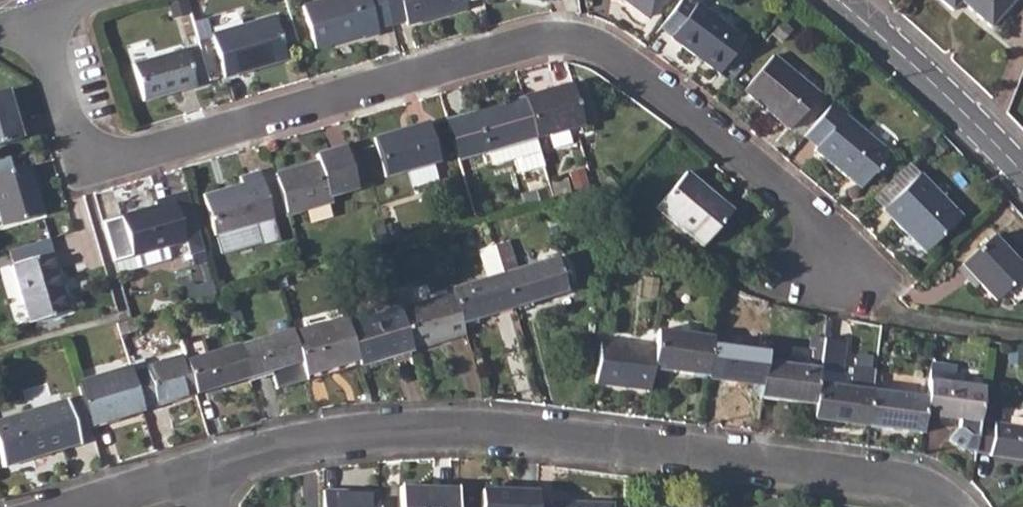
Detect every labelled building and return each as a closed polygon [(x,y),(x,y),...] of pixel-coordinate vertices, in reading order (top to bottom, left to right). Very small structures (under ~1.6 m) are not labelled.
[(383,0),(323,0),(301,7),(313,47),(333,41),(333,38),(359,30),(362,38),(377,34),(376,28),(390,24),(383,0)] [(390,24),(404,20),(405,24),(465,8),(464,4),(463,0),(383,0),(390,24)] [(648,16),(660,0),(626,0),(648,16)] [(661,26),(672,34),(671,38),(719,73),(744,40),(697,5),(694,5),(687,0),(680,0),(661,26)] [(952,14),(960,5),(990,29),(1014,0),(934,0),(952,14)] [(272,16),(210,33),(222,76),(284,57),(272,16)] [(183,48),(131,62),(141,100),(194,85),(183,48)] [(772,55),(744,92),(790,129),(819,94),(772,55)] [(569,84),(522,98),(534,138),(581,125),(569,84)] [(0,91),(0,143),(20,137),(5,89),(0,91)] [(522,98),(446,119),(458,160),(486,152),(490,166),(514,160),(518,174),(542,167),(538,153),(534,138),(522,98)] [(833,101),(804,136),(816,147),(815,151),(861,189),(889,154),(843,116),(846,112),(833,101)] [(426,123),(373,139),(384,175),(437,161),(426,123)] [(317,160),(275,172),(287,213),(331,200),(330,194),(357,187),(345,145),(315,154),(317,160)] [(0,173),(0,220),(1,225),(40,213),(27,166),(0,173)] [(915,179),(904,168),(875,197),(886,207),(915,179)] [(241,184),(203,194),(214,234),(272,218),(258,171),(239,175),(241,184)] [(685,172),(656,207),(702,246),(730,211),(685,172)] [(886,207),(883,209),(926,251),(960,217),(918,175),(915,179),(886,207)] [(154,206),(120,215),(100,221),(112,260),(132,255),(163,246),(184,240),(171,195),(152,201),(154,206)] [(961,264),(995,301),(1006,291),(1017,302),(1022,295),(1022,270),(991,236),(961,264)] [(508,240),(495,244),(504,273),(514,306),(566,291),(556,258),(517,269),(508,240)] [(50,252),(12,263),(29,321),(68,310),(50,252)] [(504,273),(451,289),(452,292),(461,322),(514,306),(504,273)] [(182,286),(186,301),(215,293),(211,281),(194,286),(193,282),(182,286)] [(452,292),(399,308),(411,348),(464,333),(461,322),(452,292)] [(399,306),(346,322),(357,359),(358,364),(411,348),(399,308),(399,306)] [(344,317),(292,333),(301,361),(305,374),(357,359),(346,322),(344,317)] [(291,328),(238,345),(248,377),(301,361),(292,333),(291,328)] [(656,346),(653,367),(707,374),(711,343),(712,336),(657,330),(656,346)] [(844,341),(823,338),(819,369),(840,372),(844,341)] [(602,339),(596,381),(651,388),(653,367),(656,346),(602,339)] [(711,343),(707,374),(761,382),(766,350),(711,343)] [(761,382),(760,396),(815,403),(817,383),(819,369),(789,365),(790,347),(767,343),(766,350),(761,382)] [(205,355),(185,361),(195,391),(195,393),(248,377),(238,345),(205,355)] [(141,368),(131,372),(142,405),(151,402),(152,404),(195,391),(185,361),(183,354),(141,366),(141,368)] [(33,355),(16,361),(25,391),(41,385),(33,355)] [(129,365),(76,381),(89,424),(142,408),(142,405),(131,372),(129,365)] [(815,403),(813,418),(868,425),(872,390),(874,370),(851,367),(849,388),(817,383),(815,403)] [(926,398),(923,414),(957,419),(956,428),(947,439),(963,451),(974,453),(974,449),(978,422),(983,386),(953,382),(954,371),(930,367),(926,398)] [(872,390),(868,425),(921,432),(923,414),(926,398),(872,390)] [(66,398),(27,410),(41,454),(79,442),(66,398)] [(27,410),(0,418),(0,458),(2,467),(41,454),(27,410)] [(974,449),(989,451),(990,454),(1022,458),(1022,426),(995,422),(993,424),(978,422),(974,449)] [(457,487),(427,487),(426,491),(399,491),(399,506),(457,506),(457,487)] [(377,491),(322,489),(321,506),(377,506),(377,491)] [(536,506),(537,491),(482,490),(481,506),(536,506)]
